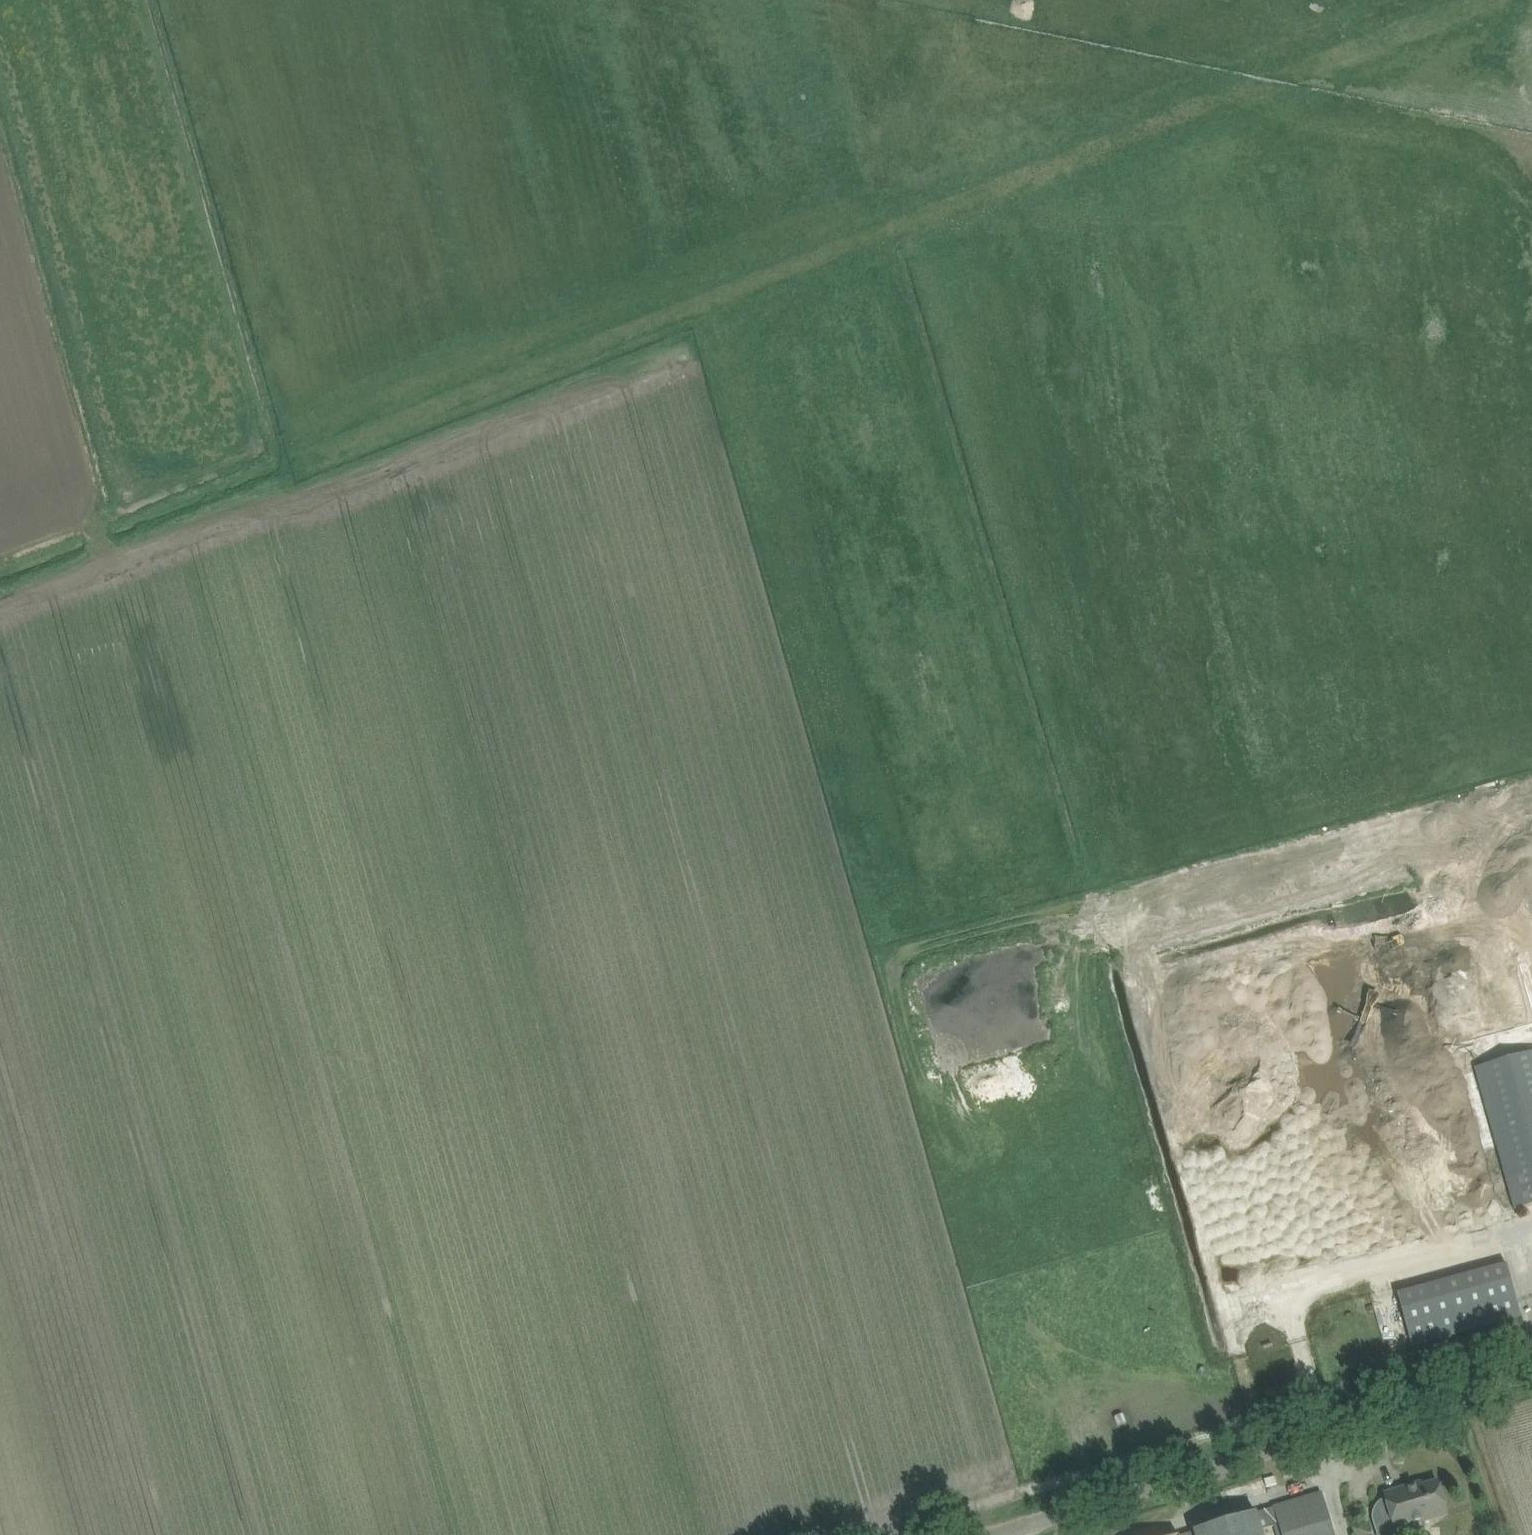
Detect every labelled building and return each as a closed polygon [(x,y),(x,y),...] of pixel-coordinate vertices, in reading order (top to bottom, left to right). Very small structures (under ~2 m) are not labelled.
[(1522,835),(1531,879),(1531,832),(1522,835)] [(1154,991),(1221,1283),(1499,1220),(1466,1077),(1415,1089),(1442,1207),(1424,1211),(1370,976),(1385,973),(1377,941),(1301,958),(1362,1223),(1351,1226),(1326,1119),(1321,1120),(1285,961),(1154,991)] [(1405,1055),(1465,1029),(1436,962),(1376,988),(1405,1055)] [(1531,1205),(1531,1052),(1475,1068),(1476,1071),(1489,1117),(1497,1146),(1515,1210),(1531,1205)] [(1522,1316),(1517,1296),(1508,1264),(1399,1294),(1407,1326),(1413,1346),(1522,1316)] [(1398,1490),(1385,1493),(1387,1499),(1383,1501),(1379,1504),(1376,1508),(1375,1512),(1374,1517),(1375,1521),(1379,1534),(1399,1534),(1398,1531),(1449,1517),(1438,1481),(1414,1489),(1413,1485),(1398,1490)] [(1263,1511),(1266,1530),(1281,1525),(1284,1534),(1336,1534),(1328,1512),(1322,1493),(1263,1511)]
